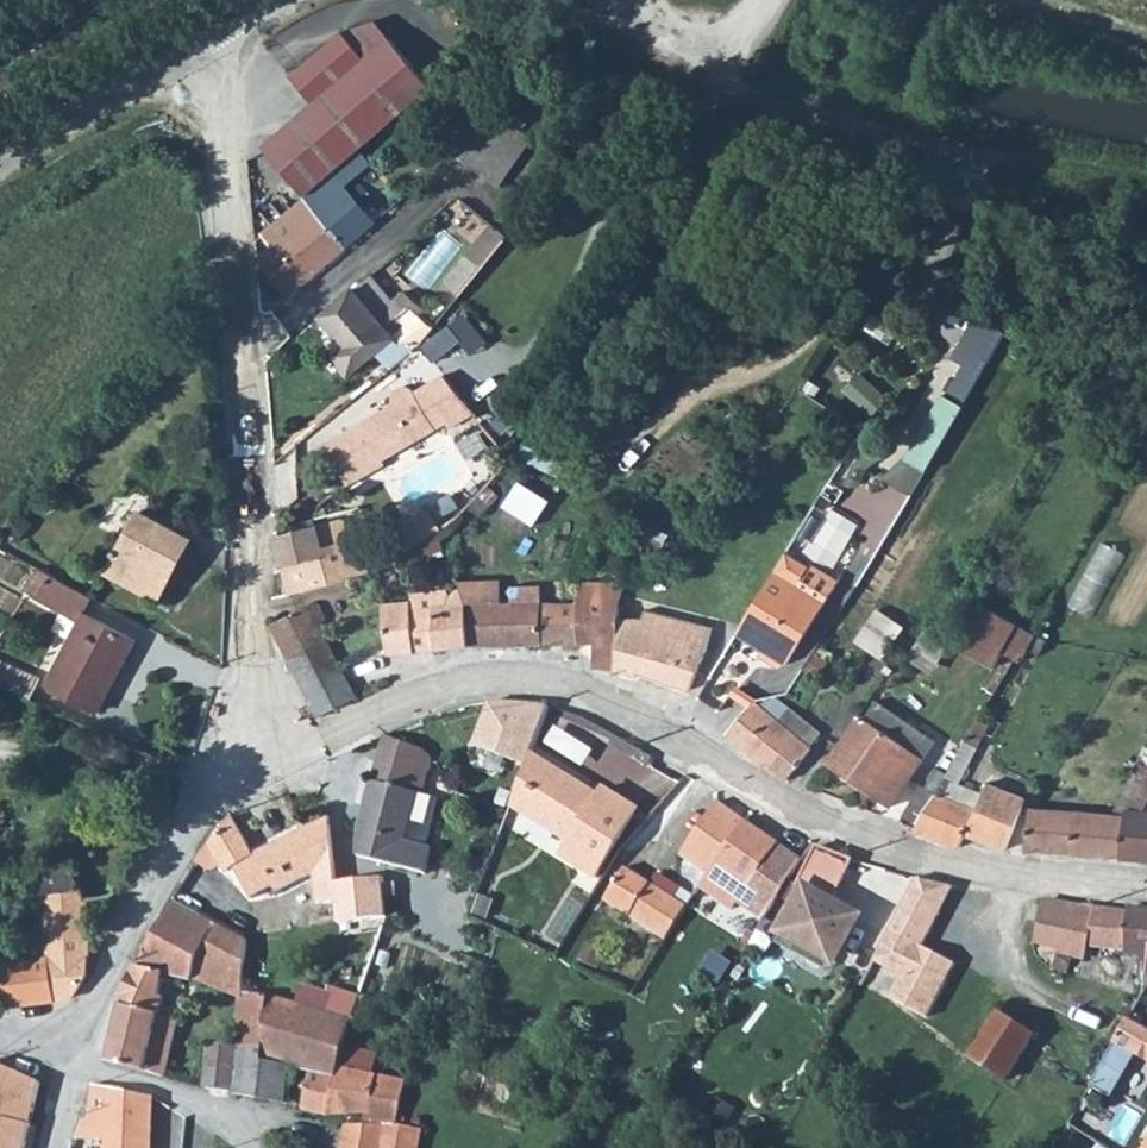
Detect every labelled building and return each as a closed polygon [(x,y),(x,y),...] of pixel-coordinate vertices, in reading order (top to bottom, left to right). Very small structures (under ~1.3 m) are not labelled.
[(341,31),(363,57),(388,36),(373,19),(341,31)] [(305,196),(328,176),(432,87),(388,36),(363,57),(341,31),(290,74),(312,101),(262,145),(305,196)] [(451,151),(500,185),(532,138),(510,122),(484,105),(451,151)] [(254,258),(286,296),(370,224),(328,176),(305,196),(261,233),(270,244),(254,258)] [(466,255),(482,266),(504,237),(489,226),(466,255)] [(443,284),(458,296),(482,266),(466,255),(443,284)] [(321,317),(346,347),(333,359),(349,375),(377,351),(391,368),(419,345),(432,329),(419,314),(425,309),(404,292),(393,302),(368,275),(321,317)] [(965,401),(996,349),(977,339),(947,391),(965,401)] [(845,385),(874,409),(889,392),(861,367),(845,385)] [(444,376),(415,394),(412,390),(406,387),(396,388),(391,396),(394,405),(325,446),(351,489),(390,466),(386,459),(450,422),(454,429),(477,415),(444,376)] [(925,469),(963,405),(944,395),(906,457),(925,469)] [(519,477),(507,506),(542,520),(554,492),(519,477)] [(469,506),(481,517),(491,505),(479,496),(469,506)] [(400,528),(412,548),(438,532),(425,512),(400,528)] [(170,556),(181,536),(139,514),(109,570),(158,597),(178,560),(170,556)] [(272,540),(283,598),(361,577),(351,531),(340,523),(315,528),(272,540)] [(170,556),(178,560),(188,540),(181,536),(170,556)] [(1105,538),(1072,600),(1095,612),(1128,551),(1105,538)] [(738,630),(789,661),(824,602),(797,585),(810,563),(788,549),(738,630)] [(21,590),(32,598),(51,575),(38,568),(21,590)] [(32,598),(60,612),(69,617),(82,592),(51,575),(32,598)] [(576,602),(577,643),(591,643),(591,667),(615,669),(615,646),(617,639),(617,619),(616,602),(626,583),(581,583),(576,602)] [(464,602),(468,646),(511,645),(577,643),(576,602),(540,602),(540,586),(511,587),(511,602),(502,602),(502,599),(464,602)] [(382,604),(387,654),(434,649),(468,646),(464,602),(458,587),(446,600),(446,604),(410,607),(410,602),(382,604)] [(51,629),(70,638),(83,614),(92,597),(82,592),(69,617),(60,612),(51,629)] [(960,646),(994,666),(1003,649),(1021,660),(1028,649),(1036,634),(983,604),(960,646)] [(271,627),(302,687),(342,666),(309,605),(271,623),(271,627)] [(855,641),(882,658),(904,625),(878,607),(855,641)] [(615,669),(636,675),(637,672),(689,688),(712,626),(644,608),(641,618),(617,619),(617,639),(615,646),(615,669)] [(46,683),(90,707),(120,656),(125,658),(135,641),(83,614),(70,638),(46,683)] [(907,659),(924,669),(947,630),(930,621),(907,659)] [(1028,649),(1038,654),(1048,636),(1036,634),(1028,649)] [(801,669),(818,679),(834,654),(818,643),(801,669)] [(90,707),(97,711),(125,658),(120,656),(90,707)] [(29,699),(40,678),(0,660),(0,686),(29,699)] [(302,687),(318,717),(358,697),(342,666),(302,687)] [(725,733),(756,758),(784,781),(787,782),(812,747),(809,745),(820,730),(775,694),(753,699),(725,733)] [(827,761),(892,806),(935,742),(871,697),(827,761)] [(551,704),(490,699),(475,746),(524,765),(528,756),(551,704)] [(580,771),(596,745),(559,724),(544,750),(580,771)] [(914,828),(960,847),(965,834),(1005,850),(1025,799),(987,784),(983,794),(959,783),(981,739),(971,732),(937,793),(917,823),(914,828)] [(355,841),(357,855),(426,872),(433,847),(426,845),(437,798),(423,794),(431,763),(431,757),(422,748),(383,737),(355,841)] [(511,801),(525,809),(547,766),(528,756),(524,765),(511,801)] [(1146,861),(1146,765),(1139,762),(1116,813),(1029,807),(1024,851),(1146,861)] [(525,809),(561,829),(558,834),(572,842),(564,856),(600,875),(637,808),(603,789),(596,801),(568,786),(571,780),(547,766),(525,809)] [(917,823),(937,793),(922,784),(903,814),(917,823)] [(708,874),(744,819),(718,801),(680,855),(708,874)] [(205,846),(218,866),(223,873),(233,868),(249,898),(272,886),(275,892),(332,862),(327,817),(253,852),(230,815),(205,846)] [(700,886),(733,909),(744,893),(770,912),(801,861),(744,819),(708,874),(700,886)] [(193,863),(209,871),(218,866),(205,846),(193,863)] [(820,846),(814,857),(845,874),(854,858),(820,846)] [(2,1005),(70,996),(86,971),(86,922),(84,899),(74,870),(65,860),(64,854),(39,861),(39,877),(54,876),(56,891),(41,893),(44,956),(0,961),(0,993),(2,1005)] [(814,857),(798,887),(807,892),(784,934),(833,960),(855,918),(829,904),(845,874),(814,857)] [(665,939),(686,907),(673,899),(680,887),(656,872),(648,883),(625,867),(603,901),(665,939)] [(335,882),(340,924),(388,919),(385,896),(384,884),(383,877),(335,882)] [(918,879),(877,960),(903,974),(891,996),(933,1016),(962,963),(929,944),(954,886),(918,879)] [(384,884),(385,896),(394,896),(393,883),(384,884)] [(1034,943),(1058,948),(1070,901),(1044,899),(1034,943)] [(134,968),(163,974),(190,979),(239,999),(235,1045),(261,1047),(267,996),(240,993),(245,941),(171,900),(134,968)] [(1051,968),(1065,973),(1071,956),(1085,958),(1087,945),(1139,950),(1132,974),(1146,978),(1146,909),(1070,901),(1058,948),(1051,968)] [(134,968),(117,1004),(103,1061),(164,1077),(177,1019),(158,1014),(161,997),(158,995),(163,974),(134,968)] [(257,1098),(284,1104),(292,1068),(334,1078),(337,1067),(343,1045),(349,1021),(267,996),(261,1047),(257,1098)] [(968,1058),(1006,1083),(1035,1036),(997,1012),(968,1058)] [(1146,1059),(1146,1027),(1129,1017),(1091,1086),(1112,1098),(1136,1053),(1146,1059)] [(202,1087),(231,1092),(235,1045),(207,1043),(202,1087)] [(231,1092),(257,1098),(261,1047),(235,1045),(231,1092)] [(337,1067),(382,1076),(384,1066),(374,1063),(376,1052),(343,1045),(337,1067)] [(36,1080),(0,1067),(0,1147),(22,1147),(36,1080)] [(284,1104),(328,1115),(364,1112),(361,1126),(384,1125),(396,1127),(405,1081),(382,1076),(337,1067),(334,1078),(292,1068),(284,1104)] [(94,1140),(105,1141),(105,1147),(147,1147),(150,1096),(91,1085),(85,1119),(80,1118),(75,1132),(94,1140)] [(420,1131),(396,1127),(384,1125),(361,1126),(347,1126),(343,1147),(417,1147),(420,1131)]
